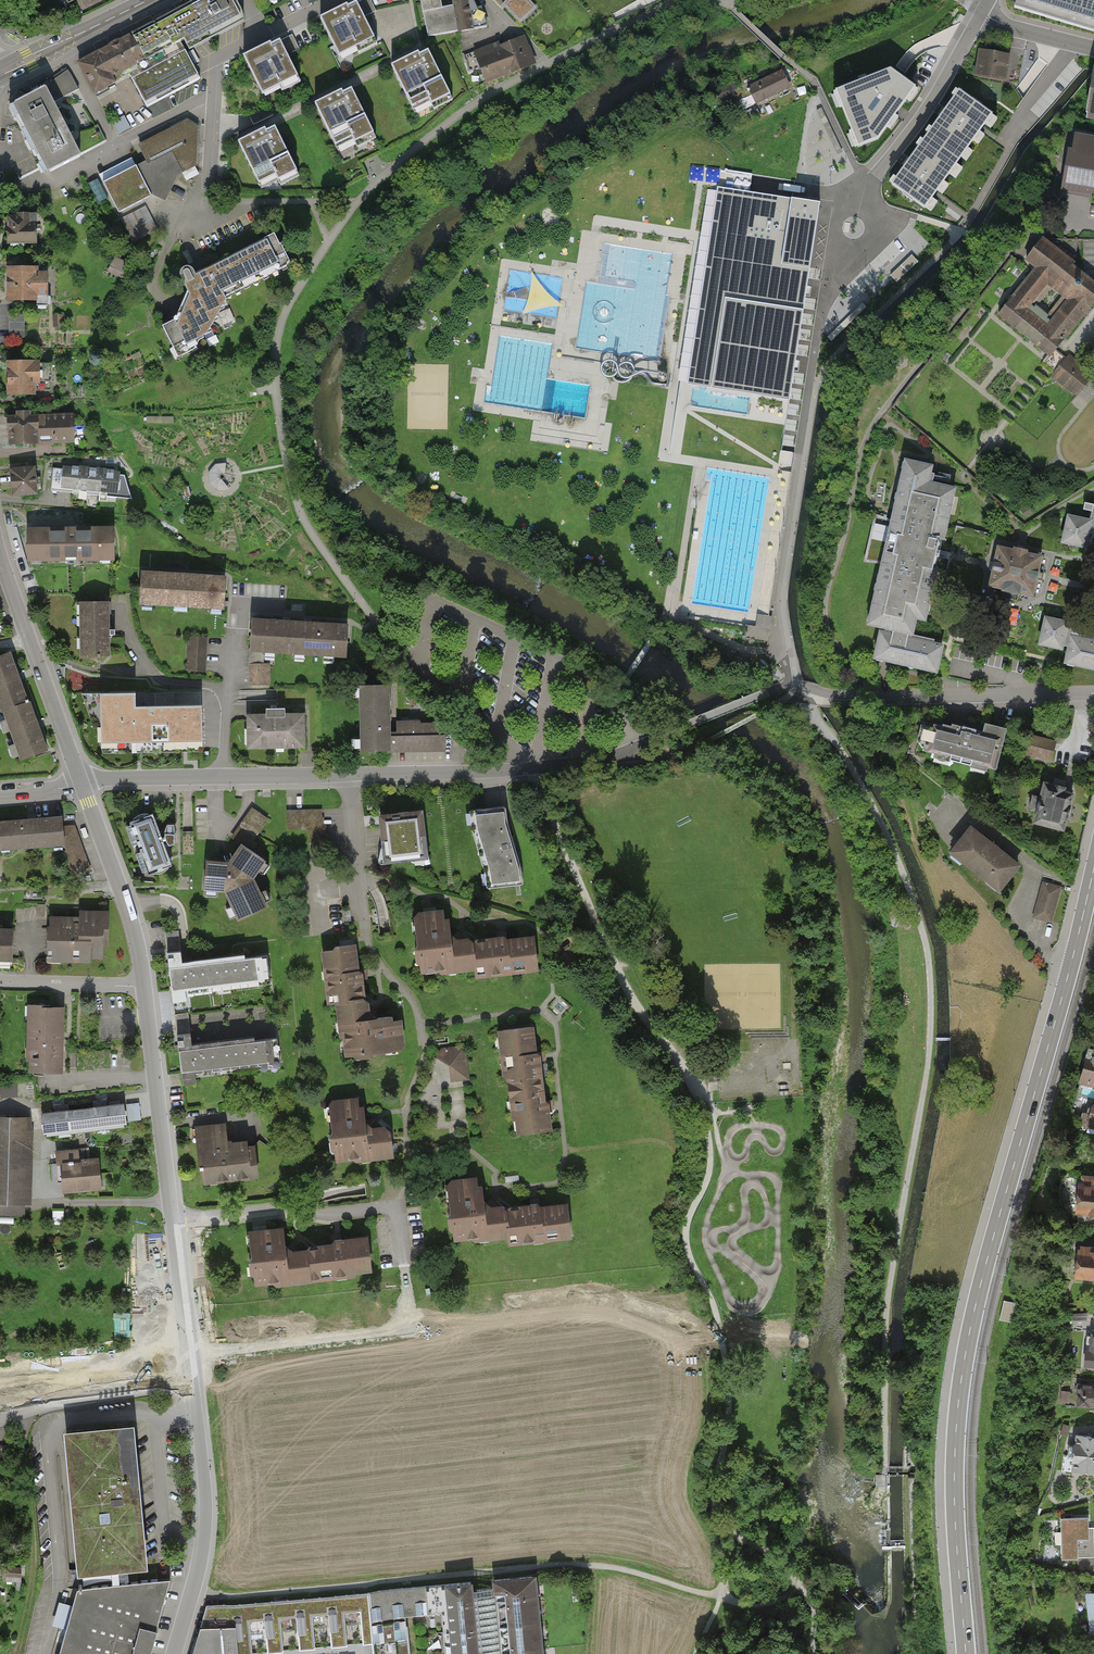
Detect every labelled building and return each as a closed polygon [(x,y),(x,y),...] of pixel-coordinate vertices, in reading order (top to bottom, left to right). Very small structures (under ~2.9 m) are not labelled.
[(82,14),(109,0),(75,0),(82,14)] [(98,53),(114,83),(130,75),(147,107),(200,78),(181,42),(182,41),(184,40),(187,45),(222,27),(244,15),(236,0),(198,0),(167,16),(119,42),(98,53)] [(318,19),(339,62),(379,43),(358,0),(318,19)] [(427,37),(459,31),(454,5),(442,7),(441,0),(420,0),(427,37)] [(454,5),(459,31),(487,26),(480,8),(476,8),(473,0),(454,0),(454,5)] [(505,7),(518,20),(532,7),(525,0),(513,0),(505,7)] [(1015,8),(1093,31),(1093,0),(1017,0),(1015,8)] [(280,38),(240,58),(262,101),(302,81),(280,38)] [(475,53),(465,57),(470,71),(480,67),(486,82),(534,64),(528,48),(523,49),(520,40),(476,57),(475,53)] [(429,48),(390,67),(416,119),(455,100),(429,48)] [(1009,55),(981,50),(976,75),(1005,80),(1009,55)] [(98,53),(79,63),(95,93),(114,83),(98,53)] [(916,85),(891,66),(836,88),(859,146),(878,139),(897,112),(916,85)] [(23,93),(12,106),(12,116),(19,121),(23,119),(33,137),(62,122),(54,106),(73,96),(72,93),(79,90),(69,69),(67,71),(49,83),(47,80),(27,96),(23,93)] [(790,92),(781,71),(746,85),(755,106),(790,92)] [(353,86),(314,106),(339,157),(379,138),(353,86)] [(955,88),(922,135),(959,161),(962,157),(967,161),(974,151),(968,147),(973,141),(978,145),(986,135),(980,130),(982,128),(985,124),(991,128),(998,118),(955,88)] [(111,180),(103,184),(119,215),(154,197),(165,205),(183,177),(197,170),(199,127),(194,123),(188,119),(138,145),(146,162),(137,166),(120,175),(111,180)] [(62,122),(33,137),(50,172),(80,157),(79,154),(106,141),(98,124),(70,138),(62,122)] [(275,124),(236,144),(261,195),(301,176),(275,124)] [(1074,134),(1065,185),(1064,194),(1085,198),(1092,199),(1093,189),(1093,190),(1093,137),(1074,134)] [(922,135),(888,182),(930,212),(939,201),(933,197),(936,194),(938,191),(943,194),(950,184),(945,181),(949,174),(955,179),(964,167),(957,163),(959,161),(922,135)] [(99,178),(103,184),(111,180),(120,175),(137,166),(134,160),(99,178)] [(740,186),(740,170),(714,169),(714,185),(740,186)] [(711,238),(687,383),(789,398),(818,215),(820,202),(718,187),(711,238)] [(131,236),(156,224),(147,203),(121,214),(131,236)] [(36,215),(6,216),(6,246),(37,246),(36,215)] [(1072,262),(1076,258),(1053,237),(1049,242),(1072,262)] [(277,238),(197,277),(192,267),(178,274),(186,289),(175,322),(163,328),(178,360),(193,353),(230,298),(291,267),(277,238)] [(1043,239),(1037,246),(1026,259),(1036,267),(998,314),(1049,355),(1051,356),(1056,349),(1093,302),(1093,283),(1072,265),(1073,263),(1043,239)] [(188,250),(183,252),(188,265),(194,262),(188,250)] [(109,270),(125,274),(128,258),(113,255),(109,270)] [(897,282),(918,261),(912,255),(890,275),(897,282)] [(40,268),(6,268),(6,303),(40,302),(40,268)] [(566,305),(531,268),(521,315),(566,305)] [(827,337),(831,341),(867,307),(863,303),(827,337)] [(24,339),(23,314),(8,314),(9,339),(24,339)] [(1060,353),(1056,349),(1051,356),(1049,355),(1047,358),(1044,361),(1050,366),(1056,370),(1052,374),(1077,394),(1091,377),(1060,353)] [(897,364),(901,365),(904,362),(904,359),(902,356),(899,355),(896,357),(895,361),(897,364)] [(39,362),(6,363),(7,397),(40,396),(39,362)] [(6,417),(8,447),(76,444),(75,414),(6,417)] [(229,460),(211,461),(212,486),(230,485),(229,460)] [(937,467),(905,460),(869,628),(881,630),(874,662),(886,664),(900,667),(939,675),(945,644),(916,638),(919,621),(929,623),(958,490),(933,485),(937,467)] [(36,468),(10,470),(12,497),(38,495),(36,468)] [(52,479),(51,492),(132,499),(125,474),(53,468),(52,479)] [(1061,545),(1086,551),(1089,539),(1093,540),(1093,516),(1093,521),(1068,515),(1061,545)] [(27,529),(28,562),(113,561),(113,528),(27,529)] [(989,590),(1035,599),(1043,557),(997,548),(989,590)] [(141,572),(139,606),(224,610),(226,577),(141,572)] [(110,659),(109,603),(78,603),(79,659),(110,659)] [(1046,617),(1040,644),(1068,650),(1065,662),(1093,668),(1093,636),(1081,634),(1083,628),(1067,624),(1068,622),(1046,617)] [(253,620),(251,648),(249,648),(249,665),(251,665),(252,683),(269,683),(268,664),(264,664),(264,650),(345,655),(347,626),(253,620)] [(208,638),(188,637),(186,672),(206,674),(208,638)] [(0,656),(0,709),(2,714),(30,703),(10,652),(0,656)] [(391,687),(360,688),(361,754),(392,754),(391,722),(391,687)] [(135,692),(83,693),(89,709),(103,710),(104,720),(93,720),(97,732),(108,732),(109,749),(140,748),(140,739),(156,738),(157,748),(178,747),(185,747),(202,747),(201,705),(177,705),(135,706),(135,692)] [(48,753),(30,703),(2,714),(20,763),(48,753)] [(247,716),(247,752),(306,751),(305,715),(247,716)] [(392,754),(447,753),(446,721),(391,722),(392,754)] [(996,768),(1006,730),(983,724),(980,738),(918,722),(912,746),(996,768)] [(1055,743),(1031,736),(1027,752),(1050,759),(1055,743)] [(1037,811),(1034,822),(1063,829),(1073,794),(1063,791),(1064,787),(1045,782),(1041,797),(1033,795),(1029,809),(1037,811)] [(251,809),(231,840),(248,850),(268,820),(251,809)] [(494,810),(467,812),(488,893),(528,890),(506,809),(494,810)] [(326,822),(317,811),(286,812),(286,830),(309,830),(310,853),(327,853),(326,822)] [(425,813),(379,818),(384,868),(430,863),(425,813)] [(155,815),(129,824),(148,878),(174,870),(155,815)] [(0,823),(0,854),(64,849),(62,828),(61,818),(0,823)] [(62,828),(64,849),(73,877),(91,872),(76,827),(62,828)] [(1021,866),(971,828),(950,856),(1000,894),(1021,866)] [(229,865),(205,864),(204,894),(223,895),(237,922),(266,907),(253,880),(264,862),(241,847),(229,865)] [(1061,886),(1042,881),(1032,918),(1051,923),(1061,886)] [(448,907),(413,911),(420,972),(472,966),(473,977),(539,969),(534,933),(469,941),(468,934),(451,936),(448,907)] [(108,916),(48,916),(48,962),(108,962),(108,916)] [(11,960),(11,927),(0,927),(0,960),(11,960)] [(178,929),(165,930),(172,1000),(185,999),(184,993),(271,983),(267,952),(187,961),(182,962),(178,929)] [(359,945),(319,949),(325,1005),(336,1004),(365,1000),(359,945)] [(365,1000),(336,1004),(343,1057),(404,1050),(400,1014),(375,1017),(373,1000),(365,1000)] [(62,1006),(27,1005),(26,1070),(61,1071),(62,1006)] [(174,1014),(182,1078),(281,1067),(278,1034),(191,1043),(188,1012),(174,1014)] [(539,1055),(535,1026),(502,1030),(517,1136),(550,1131),(546,1103),(539,1055)] [(1089,1048),(1085,1060),(1088,1061),(1084,1073),(1086,1074),(1082,1086),(1093,1090),(1093,1034),(1090,1049),(1089,1048)] [(465,1046),(432,1048),(432,1058),(450,1068),(451,1082),(468,1080),(465,1046)] [(707,1073),(708,1082),(717,1081),(716,1064),(707,1064),(707,1073)] [(357,1099),(332,1102),(334,1120),(331,1120),(333,1132),(330,1136),(334,1139),(336,1154),(348,1153),(355,1159),(358,1155),(371,1153),(372,1157),(393,1154),(390,1131),(384,1127),(373,1128),(365,1122),(363,1107),(358,1107),(357,1099)] [(139,1102),(126,1103),(129,1121),(141,1119),(139,1102)] [(124,1103),(41,1113),(43,1135),(126,1125),(124,1103)] [(0,1117),(0,1203),(31,1204),(33,1118),(0,1117)] [(226,1123),(194,1128),(201,1184),(258,1176),(253,1139),(229,1142),(226,1123)] [(61,1193),(100,1190),(97,1155),(80,1157),(79,1149),(58,1151),(61,1193)] [(482,1175),(447,1180),(454,1241),(506,1234),(507,1245),(573,1237),(568,1201),(503,1209),(502,1203),(485,1205),(482,1175)] [(1080,1176),(1077,1210),(1093,1212),(1093,1177),(1080,1176)] [(65,1210),(53,1210),(53,1223),(64,1224),(65,1210)] [(248,1233),(255,1286),(312,1278),(308,1244),(288,1246),(286,1228),(248,1233)] [(308,1244),(312,1278),(372,1270),(368,1236),(308,1244)] [(1077,1245),(1075,1277),(1093,1279),(1093,1246),(1077,1245)] [(1015,1303),(1004,1300),(1000,1319),(1011,1322),(1015,1303)] [(1088,1332),(1085,1368),(1093,1369),(1093,1333),(1088,1332)] [(1073,1382),(1071,1406),(1093,1408),(1093,1383),(1073,1382)] [(80,1572),(147,1566),(139,1489),(133,1424),(66,1431),(80,1572)] [(1075,1435),(1071,1471),(1093,1474),(1093,1437),(1075,1435)] [(0,1445),(0,1460),(12,1458),(10,1443),(0,1445)] [(885,1479),(885,1475),(875,1475),(876,1479),(876,1488),(885,1488),(885,1479)] [(1062,1559),(1093,1557),(1093,1528),(1093,1527),(1089,1527),(1088,1516),(1060,1518),(1062,1559)] [(22,1561),(2,1560),(2,1565),(0,1565),(0,1581),(22,1581),(22,1561)] [(534,1576),(495,1580),(495,1586),(502,1653),(542,1653),(534,1576)] [(149,1653),(163,1602),(170,1579),(76,1588),(58,1653),(149,1653)] [(442,1613),(446,1653),(477,1653),(471,1589),(470,1582),(440,1585),(442,1613)] [(369,1592),(371,1619),(373,1641),(374,1653),(410,1653),(406,1622),(406,1616),(442,1613),(440,1585),(369,1592)] [(471,1589),(477,1653),(502,1653),(495,1586),(471,1589)] [(371,1619),(369,1592),(231,1605),(235,1647),(236,1653),(252,1651),(250,1632),(254,1632),(267,1630),(269,1650),(284,1649),(282,1629),(285,1629),(297,1627),(299,1647),(316,1646),(314,1626),(318,1625),(329,1624),(331,1645),(346,1643),(344,1623),(348,1622),(361,1621),(363,1642),(368,1641),(373,1641),(371,1619)] [(236,1653),(235,1647),(231,1605),(207,1606),(193,1650),(192,1653),(236,1653)]
